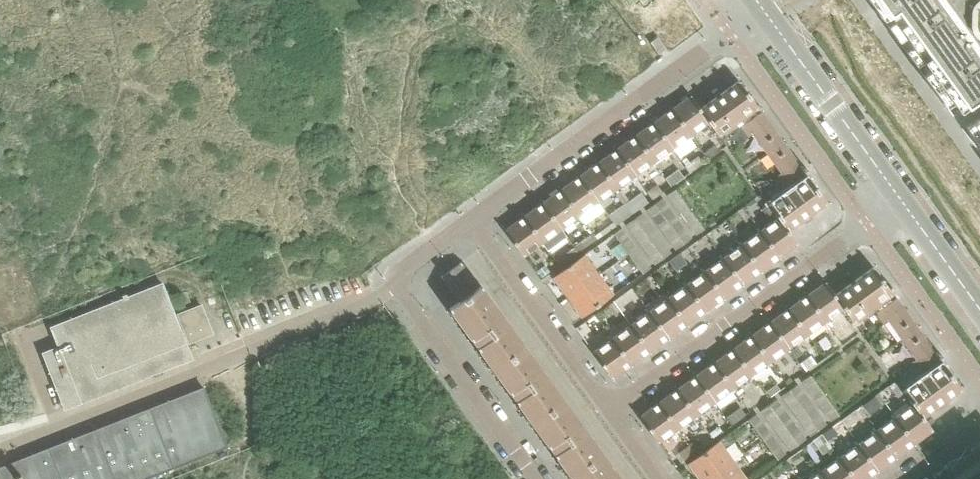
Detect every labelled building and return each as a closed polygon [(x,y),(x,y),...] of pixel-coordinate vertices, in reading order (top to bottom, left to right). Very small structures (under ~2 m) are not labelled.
[(887,12),(959,111),(969,125),(979,140),(979,58),(938,0),(878,0),(887,12)] [(198,21),(188,11),(182,17),(192,27),(198,21)] [(659,37),(651,43),(660,55),(668,49),(659,37)] [(758,108),(739,81),(701,109),(712,124),(719,134),(758,108)] [(712,124),(701,109),(691,96),(673,110),(691,134),(707,122),(709,125),(712,124)] [(691,134),(673,110),(654,123),(672,148),(689,136),(691,139),(693,137),(691,134)] [(782,142),(761,112),(739,127),(746,136),(751,133),(766,154),(782,142)] [(672,148),(654,123),(635,137),(654,161),(670,149),(672,152),(675,150),(672,148)] [(654,161),(635,137),(617,150),(635,174),(651,163),(654,166),(657,164),(654,161)] [(804,172),(782,142),(766,154),(780,173),(775,176),(776,177),(783,186),(804,172)] [(638,177),(635,174),(617,150),(598,163),(617,188),(633,176),(635,179),(638,177)] [(690,173),(704,163),(699,156),(690,162),(686,157),(683,160),(686,165),(685,166),(690,173)] [(617,188),(598,163),(580,177),(598,201),(614,190),(616,193),(619,191),(617,188)] [(671,186),(685,177),(679,169),(666,178),(671,186)] [(598,201),(580,177),(561,190),(580,215),(596,203),(598,206),(601,204),(598,201)] [(789,231),(827,203),(808,177),(769,204),(777,215),(789,231)] [(653,200),(664,192),(658,184),(647,192),(653,200)] [(672,202),(680,196),(675,189),(667,195),(672,202)] [(580,215),(561,190),(543,204),(561,228),(577,217),(579,220),(582,218),(580,215)] [(685,202),(680,196),(672,202),(677,208),(685,202)] [(660,210),(668,204),(664,198),(655,204),(660,210)] [(682,215),(690,209),(685,202),(677,208),(682,215)] [(561,228),(543,204),(524,217),(544,245),(548,251),(567,237),(561,228)] [(652,216),(660,210),(655,204),(647,210),(652,216)] [(673,211),(668,204),(660,210),(665,217),(673,211)] [(695,215),(690,209),(682,215),(687,222),(695,215)] [(665,217),(660,210),(652,216),(656,223),(665,217)] [(678,218),(673,211),(665,217),(670,224),(678,218)] [(639,225),(648,219),(643,212),(634,219),(639,225)] [(700,222),(695,215),(687,222),(691,228),(700,222)] [(798,244),(791,234),(789,231),(777,215),(775,217),(777,220),(762,232),(779,257),(798,244)] [(544,245),(524,217),(505,231),(524,256),(539,244),(542,247),(544,245)] [(670,224),(665,217),(656,223),(661,230),(670,224)] [(674,230),(683,224),(678,218),(670,224),(674,230)] [(639,225),(634,219),(626,225),(631,231),(639,225)] [(644,232),(653,226),(648,219),(639,225),(644,232)] [(696,235),(705,229),(700,222),(691,228),(696,235)] [(666,236),(674,230),(670,224),(661,230),(666,236)] [(688,231),(683,224),(674,230),(679,237),(688,231)] [(644,232),(639,225),(631,231),(636,238),(644,232)] [(657,232),(653,226),(644,232),(649,239),(657,232)] [(628,234),(623,227),(614,234),(619,240),(628,234)] [(779,257),(762,232),(759,228),(757,230),(759,233),(743,245),(761,271),(779,257)] [(679,237),(674,230),(666,236),(671,243),(679,237)] [(684,244),(693,238),(688,231),(679,237),(684,244)] [(649,239),(644,232),(636,238),(641,245),(649,239)] [(662,239),(657,232),(649,239),(654,245),(662,239)] [(632,241),(628,234),(619,240),(624,247),(632,241)] [(676,250),(684,244),(679,237),(671,243),(676,250)] [(654,245),(649,239),(641,245),(645,251),(654,245)] [(667,246),(662,239),(654,245),(659,252),(667,246)] [(637,248),(632,241),(624,247),(629,254),(637,248)] [(761,271),(743,245),(740,242),(737,244),(740,247),(725,258),(724,259),(742,284),(761,271)] [(659,252),(654,245),(645,251),(650,258),(659,252)] [(672,253),(667,246),(659,252),(664,259),(672,253)] [(642,254),(637,248),(629,254),(634,260),(642,254)] [(664,259),(659,252),(650,258),(655,265),(664,259)] [(680,253),(669,262),(676,271),(687,263),(680,253)] [(647,261),(642,254),(634,260),(639,267),(647,261)] [(568,298),(599,275),(585,255),(554,278),(568,298)] [(742,284),(724,259),(725,258),(722,255),(719,257),(722,260),(706,272),(705,272),(724,298),(742,284)] [(643,274),(652,268),(647,261),(639,267),(643,274)] [(479,288),(461,263),(442,277),(457,298),(459,302),(479,288)] [(853,321),(893,294),(874,267),(836,295),(847,310),(846,311),(853,321)] [(543,279),(552,272),(549,268),(540,275),(543,279)] [(655,280),(664,274),(659,268),(651,274),(655,280)] [(724,298),(705,272),(706,272),(704,268),(701,270),(704,274),(687,285),(705,311),(724,298)] [(583,318),(614,295),(599,275),(568,298),(583,318)] [(188,344),(176,313),(163,282),(50,326),(58,346),(42,352),(65,409),(194,359),(188,344)] [(705,311),(687,285),(685,282),(682,284),(685,287),(669,299),(687,324),(705,311)] [(847,310),(836,295),(826,282),(808,296),(826,321),(842,309),(844,312),(846,311),(847,310)] [(527,348),(482,286),(479,288),(459,302),(450,309),(495,371),(527,348)] [(687,324),(669,299),(666,295),(664,297),(666,301),(650,312),(668,338),(687,324)] [(828,324),(826,321),(808,296),(789,309),(807,334),(823,322),(826,325),(828,324)] [(918,329),(896,299),(876,312),(883,322),(888,319),(903,339),(918,329)] [(188,344),(214,334),(202,303),(176,313),(188,344)] [(668,338),(650,312),(648,309),(645,310),(648,314),(632,325),(649,351),(668,338)] [(809,337),(807,334),(789,309),(771,323),(788,347),(789,347),(804,336),(807,339),(809,337)] [(649,351),(632,325),(629,322),(627,323),(625,321),(609,332),(611,335),(610,336),(631,365),(649,351)] [(788,347),(771,323),(752,336),(770,360),(786,349),(789,352),(791,350),(789,347),(788,347)] [(939,358),(918,329),(903,339),(917,359),(913,362),(920,372),(939,358)] [(885,339),(879,330),(874,337),(880,344),(885,339)] [(631,365),(610,336),(607,338),(610,341),(593,353),(612,378),(631,365)] [(770,360),(752,336),(734,350),(751,374),(768,362),(770,366),(773,364),(770,360)] [(565,401),(527,348),(495,371),(533,424),(565,401)] [(751,374),(734,350),(715,363),(733,387),(749,376),(752,379),(754,378),(751,374)] [(806,372),(819,363),(813,355),(800,363),(806,372)] [(735,391),(733,387),(715,363),(696,377),(714,401),(730,389),(733,393),(735,391)] [(924,417),(962,389),(943,363),(905,390),(898,380),(897,380),(890,385),(898,397),(905,392),(912,401),(924,417)] [(815,382),(810,375),(802,381),(807,388),(815,382)] [(714,401),(696,377),(678,390),(696,414),(712,403),(714,406),(717,404),(714,401)] [(812,395),(820,388),(815,382),(807,388),(812,395)] [(771,396),(781,390),(777,384),(767,391),(771,396)] [(795,397),(803,391),(798,384),(790,390),(795,397)] [(228,446),(204,386),(0,466),(0,478),(146,478),(228,447),(228,446)] [(817,401),(825,395),(820,388),(812,395),(817,401)] [(696,414),(678,390),(659,403),(677,428),(693,416),(696,419),(698,418),(696,414)] [(795,397),(790,390),(782,396),(786,403),(795,397)] [(800,403),(808,397),(803,391),(795,397),(800,403)] [(830,402),(825,395),(817,401),(821,408),(830,402)] [(800,403),(795,397),(786,403),(791,409),(800,403)] [(804,410),(813,404),(808,397),(800,403),(804,410)] [(782,406),(777,399),(769,405),(774,412),(782,406)] [(604,455),(565,401),(533,424),(572,478),(604,455)] [(933,430),(926,421),(924,417),(912,401),(910,402),(912,405),(896,417),(914,444),(933,430)] [(826,415),(835,408),(830,402),(821,408),(826,415)] [(677,428),(659,403),(640,417),(658,443),(675,430),(677,433),(680,431),(677,428)] [(796,416),(804,410),(800,403),(791,409),(796,416)] [(809,417),(818,411),(813,404),(804,410),(809,417)] [(774,412),(769,405),(761,411),(766,418),(774,412)] [(787,412),(782,406),(774,412),(779,418),(787,412)] [(732,425),(747,414),(741,407),(727,417),(732,425)] [(840,415),(835,408),(826,415),(831,421),(840,415)] [(847,428),(862,417),(857,409),(842,420),(847,428)] [(809,417),(804,410),(796,416),(801,423),(809,417)] [(814,423),(822,417),(818,411),(809,417),(814,423)] [(779,418),(774,412),(766,418),(771,424),(779,418)] [(784,425),(792,419),(787,412),(779,418),(784,425)] [(763,420),(758,414),(749,420),(754,427),(763,420)] [(914,444),(896,417),(894,414),(891,416),(894,419),(877,431),(895,457),(914,444)] [(814,423),(809,417),(801,423),(806,429),(814,423)] [(819,430),(827,424),(822,417),(814,423),(819,430)] [(784,425),(779,418),(771,424),(776,431),(784,425)] [(789,432),(797,426),(792,419),(784,425),(789,432)] [(759,433),(767,427),(763,420),(754,427),(759,433)] [(810,436),(819,430),(814,423),(806,429),(810,436)] [(789,432),(784,425),(776,431),(781,438),(789,432)] [(794,438),(802,432),(797,426),(789,432),(794,438)] [(838,434),(833,426),(823,433),(829,441),(838,434)] [(772,434),(767,427),(759,433),(763,440),(772,434)] [(895,457),(877,431),(875,428),(873,430),(875,433),(860,444),(877,470),(895,457)] [(794,438),(789,432),(781,438),(786,444),(794,438)] [(799,445),(807,439),(802,432),(794,438),(799,445)] [(831,445),(828,441),(829,441),(823,433),(815,439),(823,450),(831,445)] [(777,440),(772,434),(763,440),(768,447),(777,440)] [(790,451),(799,445),(794,438),(786,444),(790,451)] [(782,447),(777,440),(768,447),(773,453),(782,447)] [(860,444),(857,441),(855,443),(856,446),(841,457),(840,458),(855,478),(865,478),(877,470),(860,444)] [(734,462),(719,442),(689,464),(699,478),(710,478),(734,462)] [(685,460),(695,452),(689,445),(679,453),(685,460)] [(778,460),(787,454),(782,447),(773,453),(778,460)] [(840,458),(841,457),(839,454),(836,456),(838,459),(822,471),(827,478),(855,478),(840,458)] [(604,455),(572,478),(573,478),(621,478),(604,455)] [(955,478),(979,478),(979,461),(955,478)] [(734,462),(710,478),(746,478),(734,462)] [(822,471),(820,468),(818,470),(820,473),(811,478),(827,478),(822,471)]
